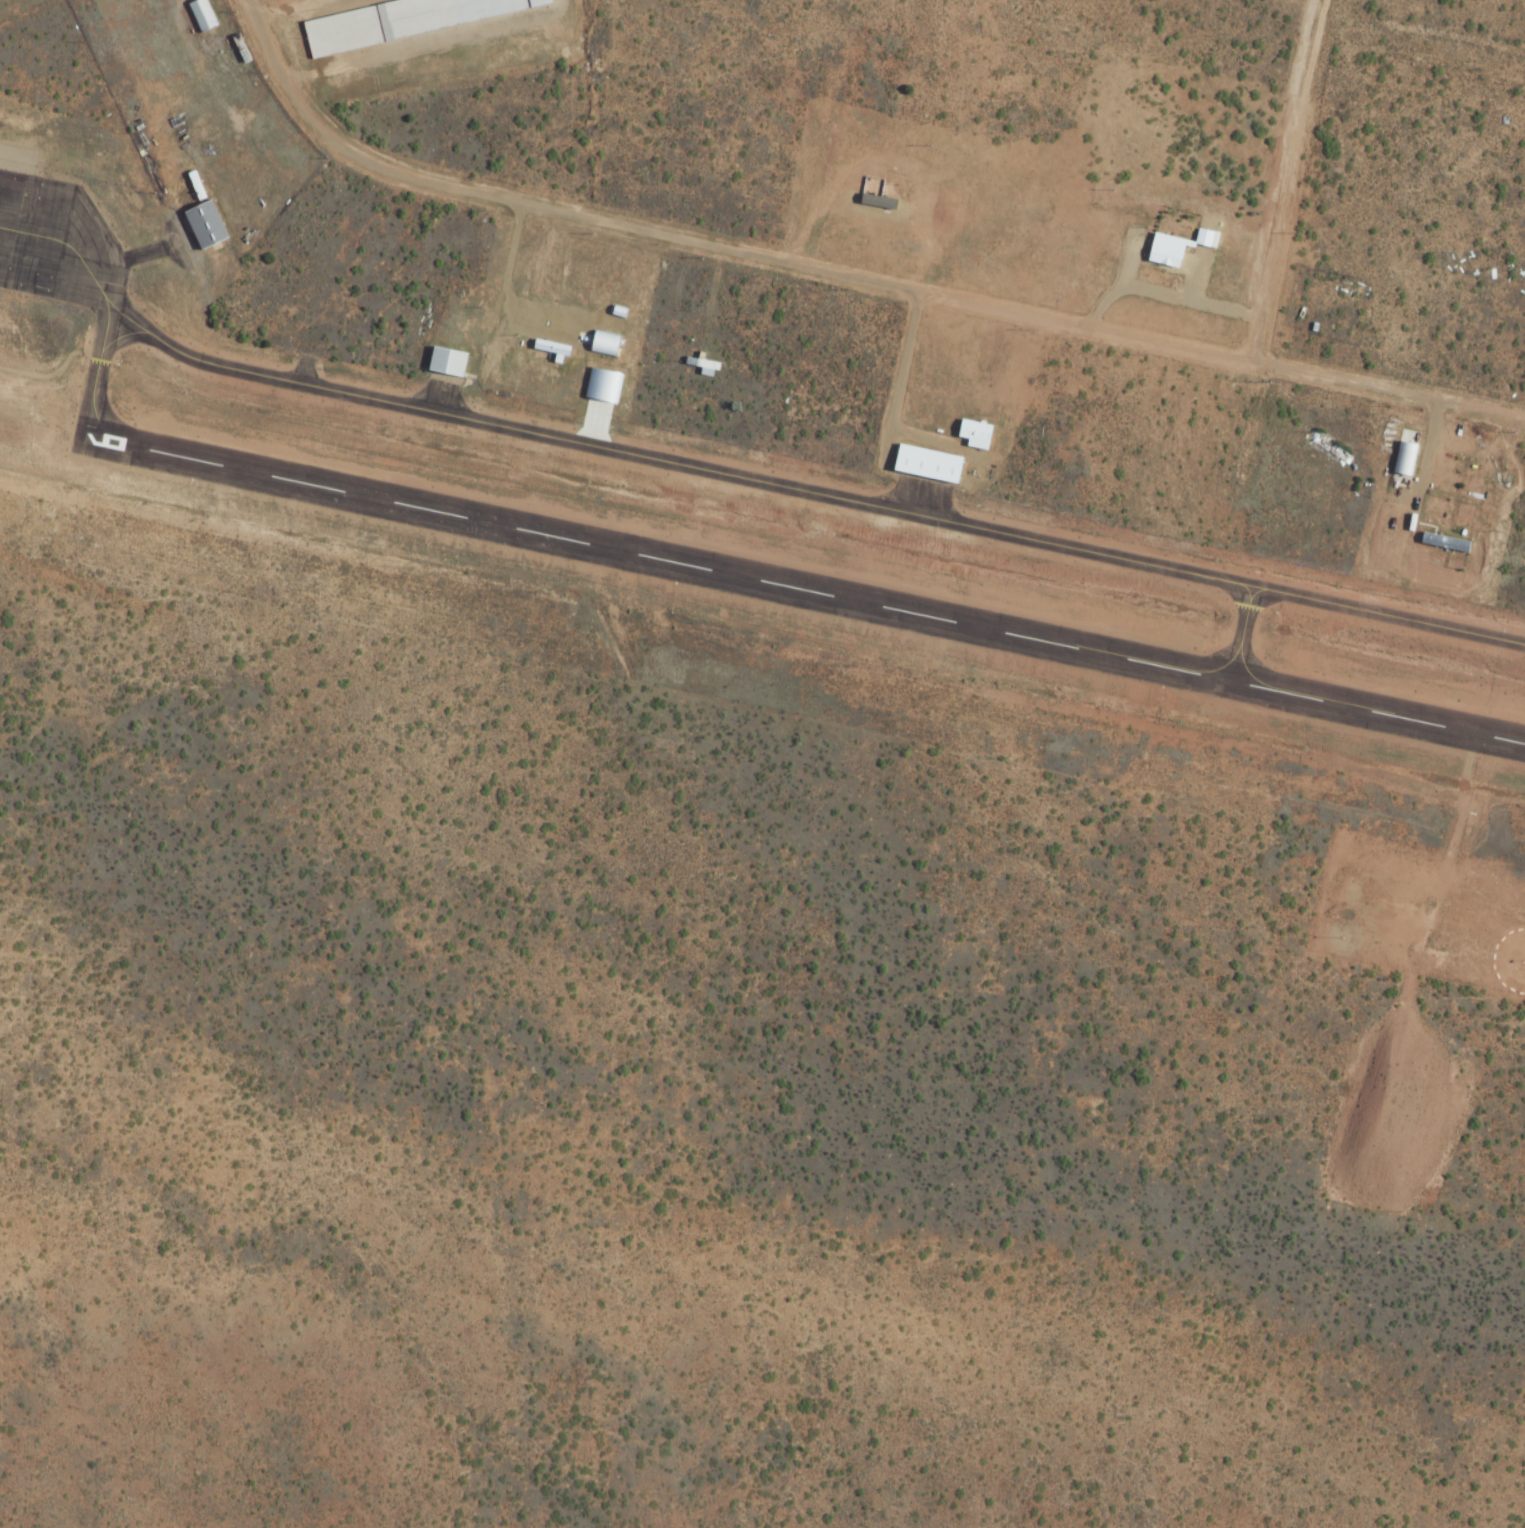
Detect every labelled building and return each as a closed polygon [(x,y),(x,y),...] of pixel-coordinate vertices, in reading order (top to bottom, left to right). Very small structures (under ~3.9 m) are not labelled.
[(199,33),(217,26),(206,0),(194,0),(186,3),(199,33)] [(551,5),(550,0),(393,0),(301,20),(309,57),(551,5)] [(898,187),(864,171),(860,180),(894,195),(898,187)] [(199,251),(181,211),(208,199),(226,239),(199,251)] [(1146,259),(1178,270),(1184,252),(1152,241),(1146,259)] [(466,353),(433,347),(428,371),(462,378),(466,353)] [(719,359),(693,354),(690,366),(716,371),(719,359)] [(965,440),(964,447),(986,451),(991,425),(959,419),(955,438),(965,440)] [(963,459),(899,446),(894,472),(957,485),(963,459)] [(1474,543),(1423,534),(1420,545),(1472,555),(1474,543)]
